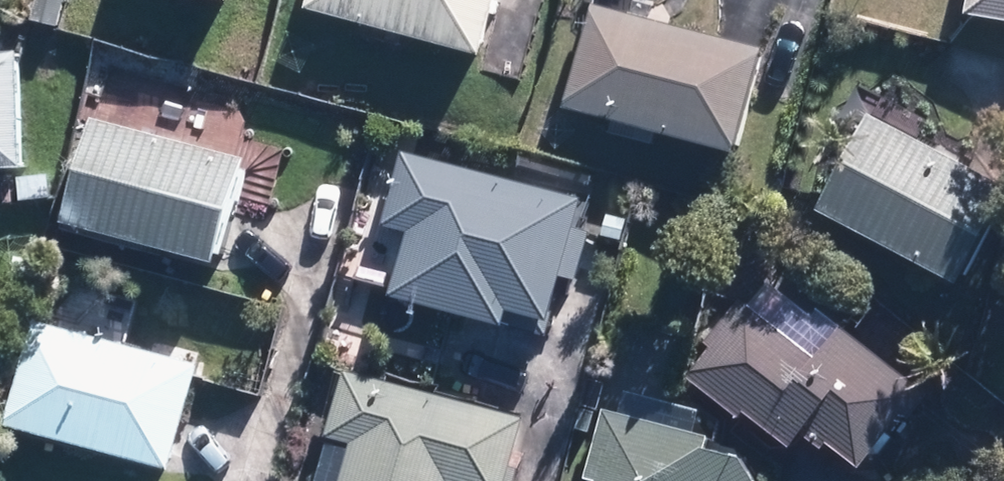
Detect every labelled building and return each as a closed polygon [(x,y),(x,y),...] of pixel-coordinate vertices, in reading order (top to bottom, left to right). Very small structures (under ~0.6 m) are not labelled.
[(320,17),(504,50),(513,0),(323,0),(320,17)] [(971,13),(1003,18),(1003,0),(973,0),(971,13)] [(773,51),(593,5),(567,108),(746,155),(773,51)] [(35,177),(37,50),(0,50),(0,177),(35,177)] [(825,207),(970,287),(1003,225),(1003,175),(880,107),(825,207)] [(260,156),(102,118),(77,224),(235,261),(260,156)] [(595,197),(412,153),(395,221),(420,227),(403,297),(516,324),(520,306),(566,317),(595,197)] [(817,318),(773,283),(755,306),(745,299),(711,343),(720,350),(698,379),(755,424),(761,417),(802,450),(818,430),(877,475),(939,394),(826,307),(817,318)] [(216,363),(45,323),(20,430),(190,470),(216,363)] [(356,373),(350,372),(324,480),(470,480),(476,480),(518,480),(533,415),(356,373)] [(609,414),(599,480),(776,480),(744,436),(612,414),(609,414)]
